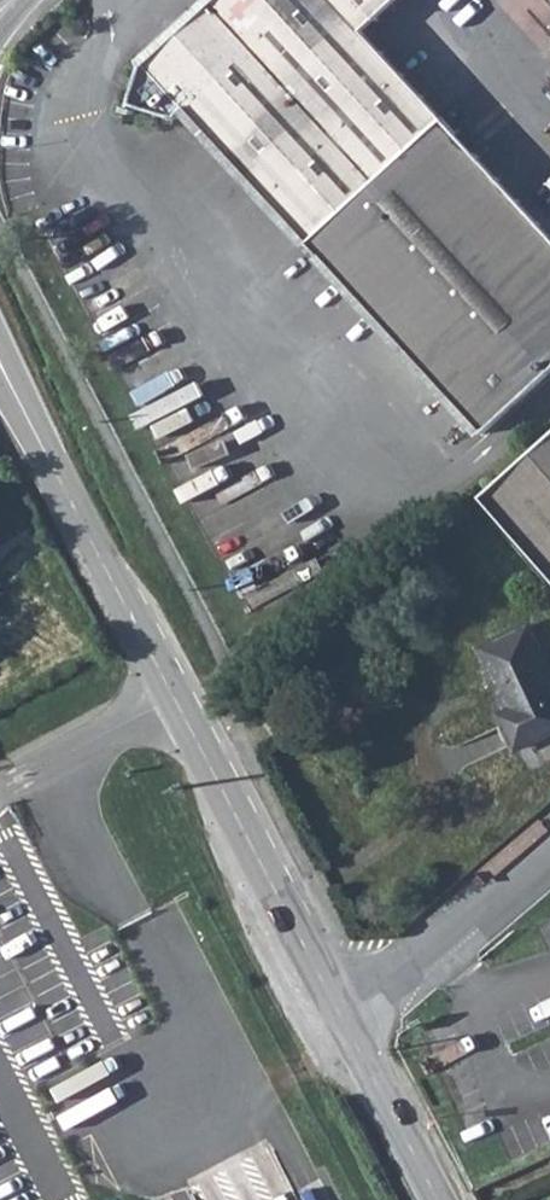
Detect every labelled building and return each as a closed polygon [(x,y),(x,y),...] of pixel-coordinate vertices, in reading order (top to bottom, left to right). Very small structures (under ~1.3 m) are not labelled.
[(484,433),(549,373),(549,235),(365,32),(399,0),(217,0),(145,65),(484,433)] [(483,497),(482,498),(549,577),(549,437),(483,497)] [(504,724),(514,746),(516,749),(549,733),(549,671),(530,628),(481,650),(503,695),(513,690),(520,707),(511,712),(501,716),(504,724)] [(503,695),(511,712),(520,707),(513,690),(503,695)] [(74,1131),(188,1085),(165,1027),(51,1072),(74,1131)]
